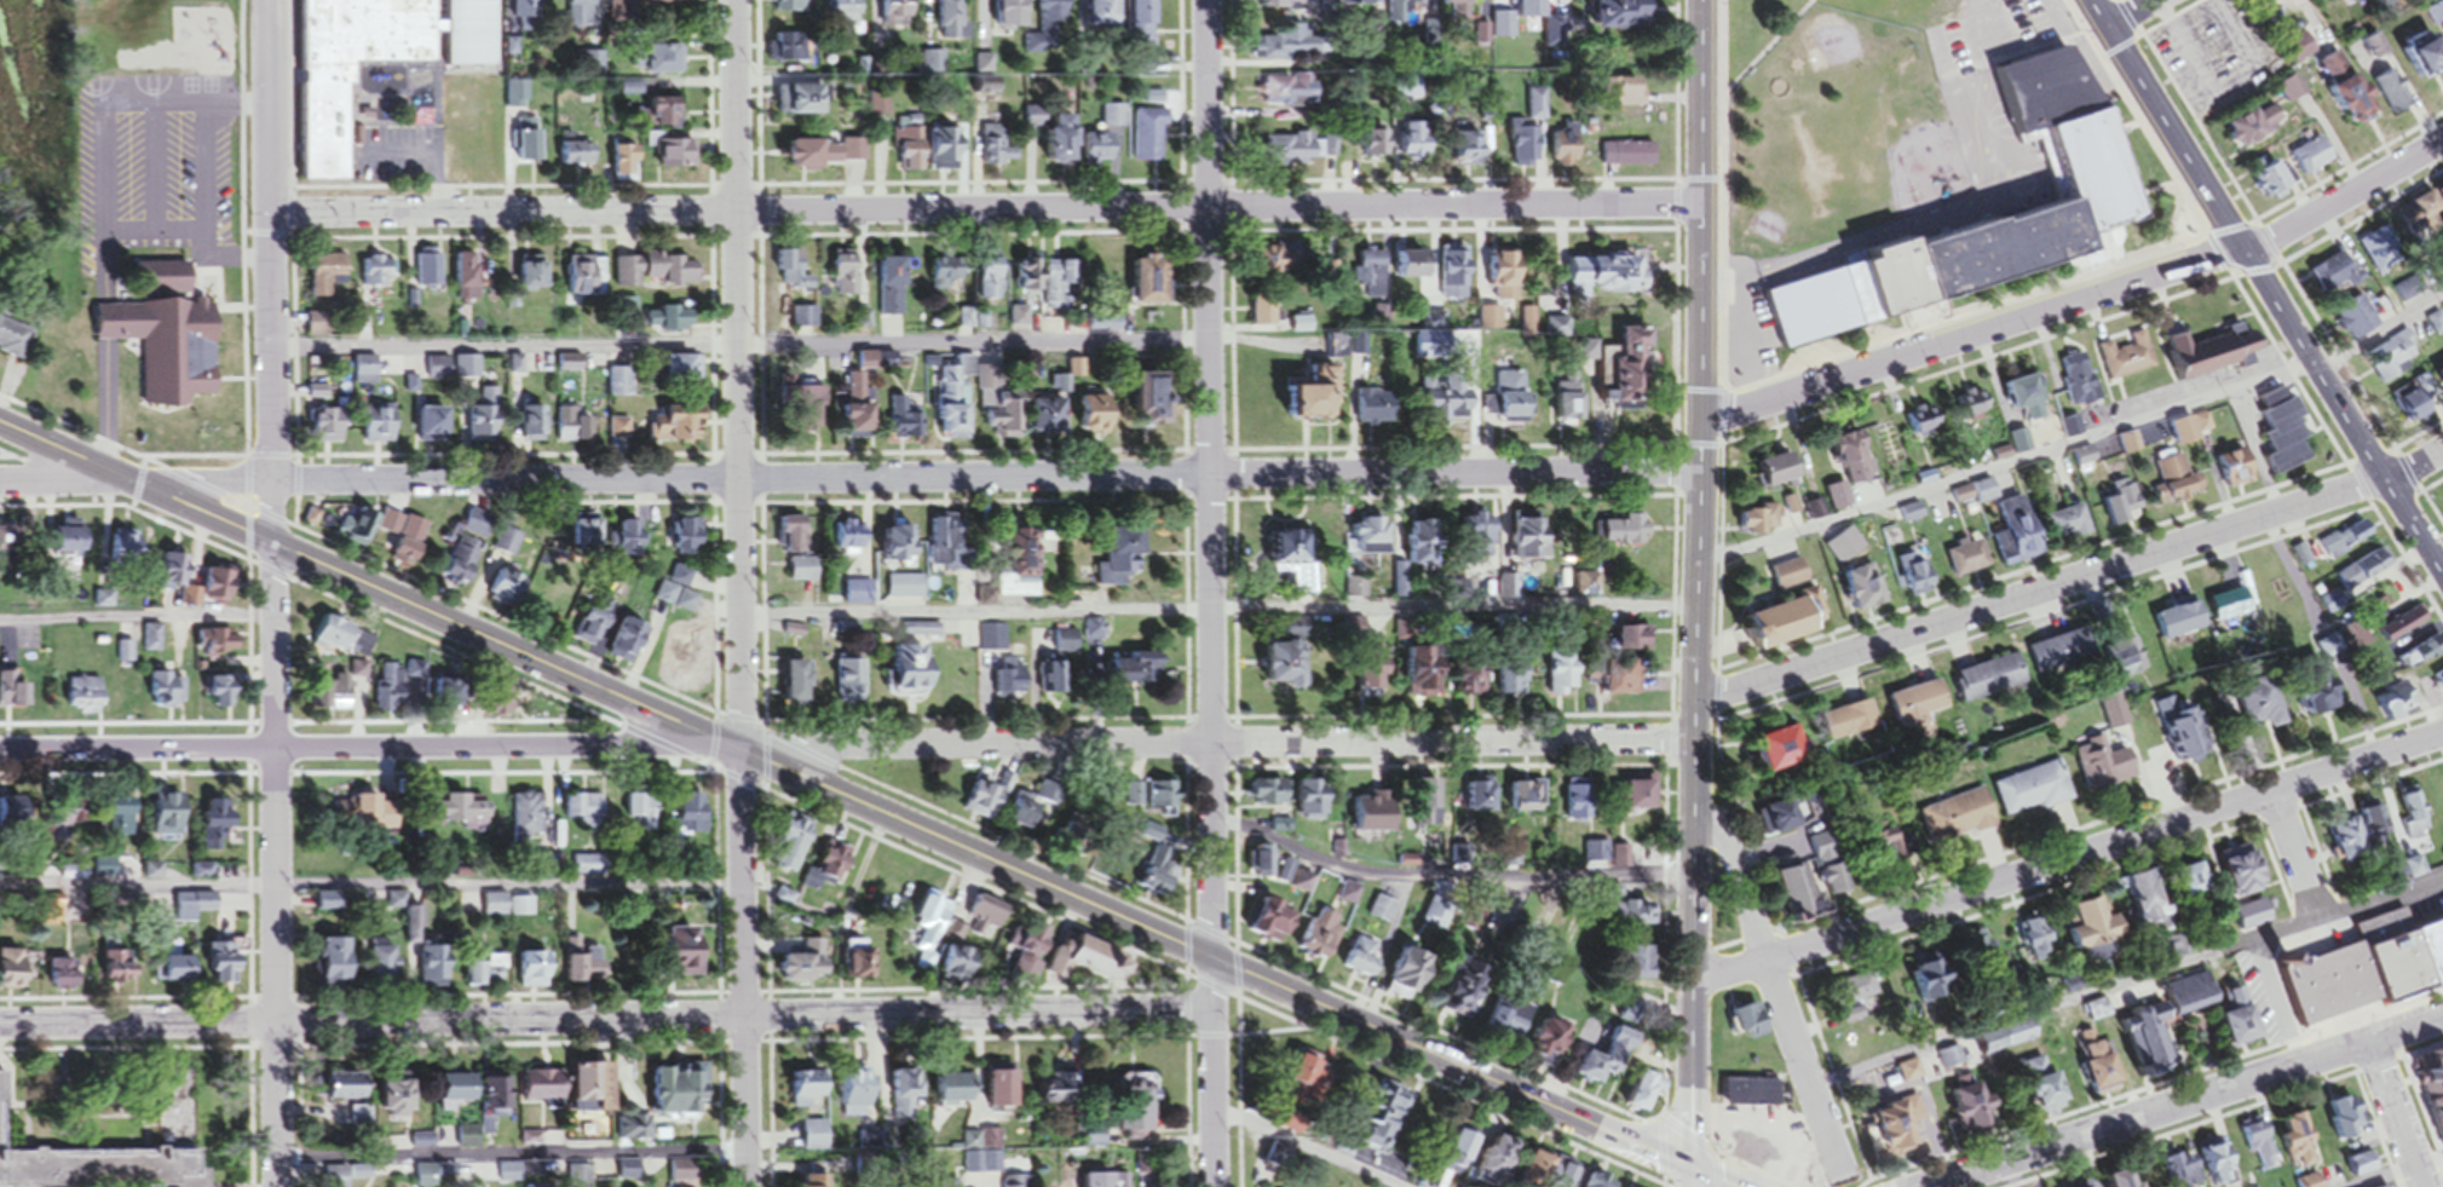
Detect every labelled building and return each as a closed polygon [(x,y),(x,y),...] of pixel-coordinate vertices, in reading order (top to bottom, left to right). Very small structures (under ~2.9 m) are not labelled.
[(306,184),(350,184),(349,89),(355,89),(355,67),(435,67),(435,38),(445,37),(445,26),(435,26),(435,0),(305,0),(306,184)] [(447,70),(496,71),(496,0),(448,0),(447,70)] [(517,26),(517,36),(540,36),(540,0),(513,0),(513,26),(517,26)] [(569,36),(599,36),(599,0),(569,0),(569,36)] [(810,0),(771,0),(771,22),(810,22),(810,0)] [(861,41),(861,0),(831,0),(831,30),(845,30),(845,41),(861,41)] [(883,31),(915,31),(915,0),(882,0),(883,31)] [(967,0),(939,0),(939,45),(967,45),(967,0)] [(996,34),(1029,34),(1029,0),(996,0),(996,34)] [(1038,33),(1071,33),(1071,0),(1038,0),(1038,33)] [(1122,36),(1122,0),(1089,0),(1089,36),(1122,36)] [(1128,47),(1157,47),(1157,0),(1128,0),(1128,47)] [(1262,14),(1309,17),(1310,0),(1301,0),(1263,0),(1262,14)] [(1339,11),(1374,11),(1374,0),(1339,0),(1339,11)] [(1387,27),(1408,27),(1408,9),(1425,9),(1425,0),(1387,0),(1387,27)] [(1484,9),(1484,0),(1448,0),(1448,9),(1484,9)] [(1534,10),(1545,10),(1545,0),(1514,0),(1514,28),(1534,28),(1534,10)] [(1653,0),(1629,0),(1594,1),(1595,37),(1653,36),(1653,0)] [(1256,42),(1256,63),(1332,61),(1332,42),(1309,43),(1309,29),(1282,29),(1282,41),(1256,42)] [(2439,29),(2399,48),(2416,84),(2442,72),(2442,38),(2439,29)] [(2301,62),(2315,50),(2303,36),(2289,48),(2301,62)] [(776,66),(808,66),(808,38),(776,38),(776,66)] [(1785,346),(2106,260),(2099,236),(2142,224),(2095,48),(1997,75),(2017,149),(2043,142),(2060,208),(1883,255),(1884,262),(1770,292),(1785,346)] [(685,51),(652,51),(652,80),(684,80),(685,51)] [(2389,114),(2405,106),(2388,74),(2372,82),(2389,114)] [(1320,80),(1264,80),(1264,111),(1320,111),(1320,80)] [(1619,101),(1645,100),(1644,80),(1618,82),(1619,101)] [(2340,91),(2359,127),(2379,116),(2368,95),(2363,98),(2355,83),(2340,91)] [(778,121),(826,121),(826,91),(778,91),(778,121)] [(869,98),(869,119),(888,119),(888,98),(869,98)] [(1545,125),(1545,98),(1527,98),(1527,125),(1545,125)] [(684,102),(655,102),(655,131),(684,131),(684,102)] [(2243,151),(2287,126),(2274,104),(2230,129),(2243,151)] [(487,107),(461,107),(461,174),(487,174),(487,107)] [(1126,133),(1125,111),(1101,111),(1102,133),(1126,133)] [(1135,167),(1166,167),(1167,115),(1135,115),(1135,167)] [(543,166),(543,122),(521,122),(521,166),(543,166)] [(1048,170),(1079,170),(1079,122),(1048,122),(1048,170)] [(927,132),(918,132),(918,123),(898,123),(899,177),(927,177),(927,132)] [(1402,129),(1402,163),(1433,163),(1433,129),(1402,129)] [(1513,130),(1513,171),(1541,171),(1541,130),(1513,130)] [(983,131),(983,171),(1018,171),(1018,153),(1008,153),(1008,131),(983,131)] [(1459,172),(1489,172),(1489,132),(1471,132),(1471,143),(1459,143),(1459,172)] [(933,134),(933,176),(964,176),(964,134),(933,134)] [(1390,134),(1362,134),(1362,164),(1390,164),(1390,134)] [(1580,137),(1552,137),(1552,169),(1580,169),(1580,137)] [(1086,138),(1085,169),(1115,170),(1116,139),(1086,138)] [(1265,168),(1336,167),(1335,139),(1264,141),(1265,168)] [(697,171),(697,140),(658,140),(658,171),(697,171)] [(1657,146),(1602,146),(1602,169),(1657,169),(1657,146)] [(597,168),(597,147),(563,147),(563,168),(597,168)] [(788,147),(788,173),(845,173),(845,147),(788,147)] [(641,148),(616,148),(616,185),(641,185),(641,148)] [(2279,179),(2278,165),(2253,167),(2256,196),(2291,193),(2289,178),(2279,179)] [(2423,224),(2442,214),(2442,210),(2435,194),(2413,204),(2423,224)] [(2378,278),(2402,264),(2383,230),(2359,244),(2378,278)] [(1442,303),(1471,303),(1471,250),(1442,250),(1442,303)] [(1296,251),(1260,251),(1260,278),(1296,278),(1296,251)] [(779,253),(779,287),(803,287),(803,253),(779,253)] [(1477,255),(1479,304),(1524,303),(1522,253),(1477,255)] [(832,299),(859,299),(859,255),(832,255),(832,299)] [(1347,298),(1386,298),(1386,255),(1347,255),(1347,298)] [(1434,256),(1399,256),(1399,282),(1434,282),(1434,256)] [(2310,275),(2325,299),(2355,281),(2340,256),(2310,275)] [(459,294),(480,294),(480,257),(459,257),(459,294)] [(442,258),(418,258),(418,291),(442,291),(442,258)] [(313,259),(313,302),(333,302),(333,281),(347,281),(347,259),(313,259)] [(700,289),(700,259),(646,259),(646,289),(700,289)] [(1003,304),(1004,260),(981,259),(980,303),(1003,304)] [(521,293),(549,293),(549,260),(521,260),(521,293)] [(605,260),(568,260),(568,300),(605,300),(605,260)] [(616,290),(641,290),(641,260),(616,260),(616,290)] [(1649,261),(1569,260),(1569,292),(1648,293),(1649,261)] [(362,261),(362,290),(396,290),(396,261),(362,261)] [(933,261),(933,294),(952,294),(952,285),(964,285),(964,261),(933,261)] [(1038,261),(1018,261),(1018,294),(1038,294),(1038,261)] [(878,321),(906,321),(906,262),(878,262),(878,321)] [(1170,262),(1138,262),(1138,308),(1170,308),(1170,262)] [(1045,265),(1045,313),(1064,313),(1064,289),(1079,289),(1079,265),(1045,265)] [(136,266),(136,297),(193,297),(193,266),(136,266)] [(1252,298),(1252,329),(1278,329),(1278,298),(1252,298)] [(2339,309),(2348,342),(2377,334),(2368,301),(2339,309)] [(142,409),(191,409),(191,398),(218,398),(218,303),(176,304),(176,313),(97,313),(97,344),(142,344),(142,409)] [(640,333),(701,333),(701,310),(640,310),(640,333)] [(817,331),(817,311),(793,311),(793,331),(817,331)] [(2441,315),(2425,322),(2433,342),(2442,338),(2442,321),(2441,315)] [(25,364),(35,336),(0,323),(0,355),(25,364)] [(2175,386),(2268,355),(2260,333),(2248,337),(2243,323),(2191,340),(2189,334),(2161,344),(2175,386)] [(1618,414),(1648,415),(1650,335),(1608,334),(1606,405),(1619,405),(1618,414)] [(2365,355),(2381,387),(2399,378),(2395,369),(2417,358),(2405,335),(2365,355)] [(2156,371),(2147,337),(2130,341),(2132,349),(2116,353),(2114,345),(2100,348),(2109,383),(2156,371)] [(2089,357),(2063,363),(2072,403),(2097,398),(2089,357)] [(704,358),(669,358),(669,387),(704,387),(704,358)] [(584,359),(559,359),(559,375),(584,375),(584,359)] [(970,444),(970,359),(955,359),(955,367),(937,367),(937,444),(970,444)] [(480,382),(480,360),(456,360),(456,382),(480,382)] [(354,388),(378,388),(378,361),(354,361),(354,388)] [(1339,370),(1304,370),(1304,382),(1286,382),(1286,422),(1339,422),(1339,370)] [(610,399),(632,399),(632,371),(610,371),(610,399)] [(2429,405),(2442,398),(2442,371),(2390,399),(2407,432),(2435,417),(2429,405)] [(875,436),(872,375),(847,376),(849,437),(875,436)] [(1173,376),(1139,376),(1139,423),(1173,423),(1173,376)] [(2003,388),(2011,416),(2050,406),(2042,377),(2003,388)] [(1054,379),(1053,397),(1068,397),(1069,379),(1054,379)] [(1475,423),(1474,381),(1431,382),(1432,424),(1475,423)] [(1586,425),(1586,385),(1559,385),(1559,425),(1586,425)] [(782,390),(782,432),(825,432),(825,390),(782,390)] [(2321,459),(2297,399),(2291,402),(2286,390),(2257,401),(2270,436),(2265,438),(2273,457),(2264,460),(2271,479),(2321,459)] [(497,447),(496,392),(480,392),(481,408),(467,408),(468,448),(497,447)] [(1398,395),(1356,394),(1355,427),(1396,429),(1398,395)] [(1535,427),(1535,396),(1502,396),(1502,427),(1535,427)] [(1024,438),(1024,397),(985,397),(985,438),(1024,438)] [(1116,399),(1079,399),(1079,434),(1116,434),(1116,399)] [(906,401),(890,401),(890,441),(921,441),(921,409),(906,409),(906,401)] [(1068,435),(1068,402),(1036,402),(1036,435),(1068,435)] [(1911,441),(1949,431),(1942,404),(1904,415),(1911,441)] [(1960,420),(1992,418),(1991,406),(1959,408),(1960,420)] [(549,408),(522,408),(522,446),(549,446),(549,408)] [(652,444),(706,445),(707,409),(668,408),(668,421),(653,421),(652,444)] [(364,448),(396,448),(396,409),(364,409),(364,448)] [(591,421),(580,421),(580,411),(557,411),(557,446),(591,446),(591,421)] [(346,446),(346,412),(316,412),(316,446),(346,446)] [(451,412),(419,412),(419,442),(451,442),(451,412)] [(2203,443),(2195,418),(2168,426),(2176,450),(2203,443)] [(631,422),(614,422),(614,440),(631,440),(631,422)] [(1864,434),(1838,440),(1849,488),(1875,483),(1864,434)] [(2221,457),(2225,491),(2257,487),(2254,454),(2221,457)] [(1763,464),(1770,491),(1805,481),(1797,455),(1763,464)] [(2170,504),(2208,494),(2203,476),(2191,479),(2184,456),(2159,463),(2170,504)] [(1829,489),(1832,515),(1852,512),(1849,487),(1829,489)] [(2124,496),(2099,505),(2110,532),(2134,522),(2124,496)] [(2006,573),(2049,556),(2026,498),(1997,509),(2004,528),(1991,533),(2006,573)] [(380,529),(391,534),(396,525),(357,505),(340,538),(368,552),(380,529)] [(2048,519),(2056,547),(2093,537),(2085,508),(2048,519)] [(1781,512),(1747,509),(1745,535),(1778,538),(1781,512)] [(1923,521),(1919,509),(1899,515),(1903,527),(1923,521)] [(1516,517),(1516,563),(1554,563),(1554,517),(1516,517)] [(574,552),(605,552),(605,518),(574,518),(574,552)] [(1353,559),(1392,559),(1392,518),(1353,518),(1353,559)] [(1498,519),(1460,519),(1461,560),(1499,560),(1498,519)] [(2327,566),(2375,538),(2364,519),(2316,547),(2327,566)] [(930,521),(929,575),(983,576),(984,521),(930,521)] [(393,567),(417,573),(428,527),(404,522),(393,567)] [(704,522),(675,522),(675,557),(704,557),(704,522)] [(783,559),(809,559),(809,522),(783,522),(783,559)] [(1633,522),(1609,522),(1609,546),(1633,546),(1633,522)] [(835,554),(867,554),(867,524),(835,524),(835,554)] [(1407,526),(1407,569),(1442,569),(1442,526),(1407,526)] [(515,563),(525,540),(503,530),(493,554),(515,563)] [(1113,531),(1114,556),(1101,557),(1103,590),(1132,589),(1131,576),(1138,576),(1137,557),(1148,557),(1147,530),(1113,531)] [(19,557),(19,531),(0,531),(0,557),(19,557)] [(1824,550),(1839,572),(1866,553),(1851,531),(1824,550)] [(87,557),(87,532),(54,532),(54,557),(87,557)] [(882,568),(916,568),(916,532),(882,532),(882,568)] [(144,568),(144,534),(109,534),(109,568),(144,568)] [(1317,572),(1317,534),(1276,534),(1276,572),(1317,572)] [(1039,600),(1041,537),(1015,536),(1014,579),(1003,579),(1002,599),(1039,600)] [(442,582),(469,593),(486,551),(459,540),(442,582)] [(1982,542),(1946,552),(1955,582),(1991,571),(1982,542)] [(2333,580),(2344,598),(2393,568),(2382,551),(2333,580)] [(197,575),(186,573),(188,556),(160,552),(155,585),(186,589),(186,594),(195,595),(197,575)] [(791,562),(791,586),(817,586),(817,562),(791,562)] [(1909,597),(1933,589),(1924,562),(1900,570),(1909,597)] [(1772,569),(1777,594),(1810,588),(1806,563),(1772,569)] [(1855,617),(1888,607),(1877,568),(1844,577),(1855,617)] [(691,596),(694,575),(661,571),(657,609),(697,613),(699,597),(691,596)] [(204,574),(206,605),(236,603),(234,572),(204,574)] [(487,598),(513,614),(531,588),(520,580),(516,585),(501,576),(487,598)] [(1367,582),(1347,582),(1347,602),(1367,602),(1367,582)] [(874,586),(844,586),(844,609),(874,609),(874,586)] [(2248,622),(2248,594),(2213,594),(2213,622),(2248,622)] [(2318,603),(2326,618),(2343,610),(2335,594),(2318,603)] [(1754,617),(1765,653),(1823,636),(1812,600),(1754,617)] [(2165,644),(2208,630),(2198,600),(2155,614),(2165,644)] [(2385,651),(2429,622),(2419,606),(2374,635),(2385,651)] [(349,658),(358,630),(321,617),(312,645),(349,658)] [(656,630),(627,619),(612,659),(641,670),(656,630)] [(2336,635),(2348,659),(2370,647),(2358,623),(2336,635)] [(1006,653),(1006,630),(981,630),(981,653),(1006,653)] [(1655,630),(1623,630),(1623,653),(1655,653),(1655,630)] [(670,674),(706,674),(706,635),(670,635),(670,674)] [(2092,664),(2084,635),(2027,649),(2035,678),(2092,664)] [(2119,682),(2145,672),(2132,640),(2106,651),(2119,682)] [(2342,712),(2329,660),(2340,658),(2335,641),(2312,646),(2322,685),(2299,691),(2307,721),(2342,712)] [(1308,690),(1309,646),(1266,646),(1266,689),(1308,690)] [(1410,650),(1410,701),(1445,701),(1445,651),(1410,650)] [(1551,696),(1580,696),(1580,651),(1551,651),(1551,696)] [(935,652),(893,652),(893,692),(935,692),(935,652)] [(1111,659),(1111,687),(1165,687),(1165,659),(1111,659)] [(1963,706),(2026,689),(2018,659),(1955,675),(1963,706)] [(1067,696),(1067,661),(1044,661),(1044,696),(1067,696)] [(995,700),(1030,700),(1030,662),(995,662),(995,700)] [(1389,701),(1389,662),(1362,662),(1362,701),(1389,701)] [(838,706),(866,706),(866,663),(838,663),(838,706)] [(1494,667),(1460,666),(1459,697),(1493,698),(1531,699),(1532,665),(1494,664),(1494,667)] [(813,665),(789,665),(789,706),(813,706),(813,665)] [(1645,697),(1645,666),(1612,666),(1612,697),(1645,697)] [(366,667),(350,667),(350,694),(366,694),(366,667)] [(2431,682),(2442,700),(2442,674),(2431,682)] [(31,713),(31,686),(16,686),(17,675),(0,675),(0,712),(31,713)] [(151,713),(186,713),(186,678),(151,678),(151,713)] [(208,715),(237,715),(237,680),(208,680),(208,715)] [(68,714),(104,714),(104,683),(68,683),(68,714)] [(461,716),(464,685),(442,683),(439,714),(461,716)] [(1890,697),(1899,734),(1927,726),(1925,718),(1947,712),(1941,684),(1890,697)] [(2380,725),(2420,716),(2413,686),(2373,696),(2380,725)] [(2283,728),(2280,687),(2241,690),(2245,731),(2283,728)] [(2099,700),(2105,733),(2127,730),(2121,697),(2099,700)] [(494,716),(513,714),(512,699),(493,701),(494,716)] [(2211,757),(2192,707),(2177,712),(2172,700),(2152,707),(2175,770),(2211,757)] [(1825,718),(1834,745),(1878,731),(1869,704),(1825,718)] [(1772,777),(1810,763),(1798,729),(1759,743),(1772,777)] [(2125,736),(2110,740),(2114,755),(2107,757),(2102,740),(2072,748),(2084,796),(2137,782),(2125,736)] [(2061,767),(1993,784),(2002,820),(2070,803),(2061,767)] [(1009,797),(978,783),(964,813),(996,827),(1009,797)] [(1332,783),(1299,783),(1299,823),(1332,823),(1332,783)] [(1548,783),(1515,783),(1515,815),(1548,815),(1548,783)] [(1567,825),(1594,825),(1594,783),(1567,783),(1567,825)] [(1661,783),(1621,783),(1621,813),(1661,813),(1661,783)] [(1174,812),(1174,784),(1125,784),(1125,813),(1174,812)] [(1251,808),(1290,808),(1290,784),(1251,784),(1251,808)] [(1058,794),(1041,789),(1038,800),(1018,794),(1008,828),(1044,838),(1058,794)] [(1932,853),(1996,826),(1980,790),(1917,817),(1932,853)] [(2405,844),(2427,841),(2419,791),(2397,794),(2405,844)] [(154,838),(186,838),(186,797),(154,797),(154,838)] [(528,849),(528,840),(545,840),(545,797),(513,797),(513,849),(528,849)] [(627,823),(638,823),(638,836),(655,836),(655,797),(627,797),(627,823)] [(463,836),(490,836),(491,807),(471,806),(471,799),(433,798),(433,828),(463,828),(463,836)] [(356,829),(382,829),(382,799),(356,799),(356,808),(337,808),(337,822),(356,822),(356,829)] [(564,823),(581,823),(581,835),(604,835),(604,799),(564,799),(564,823)] [(709,799),(679,799),(679,839),(709,839),(709,799)] [(1355,836),(1401,836),(1401,809),(1382,809),(1382,800),(1355,800),(1355,836)] [(109,801),(109,840),(137,840),(137,801),(109,801)] [(1777,839),(1803,831),(1794,801),(1767,809),(1777,839)] [(30,840),(30,803),(4,803),(4,840),(30,840)] [(73,833),(89,833),(88,804),(49,805),(49,843),(73,843),(73,833)] [(203,855),(220,855),(220,842),(235,842),(235,814),(203,814),(203,855)] [(816,826),(792,817),(773,868),(797,877),(816,826)] [(2333,826),(2346,861),(2367,854),(2354,819),(2333,826)] [(1088,859),(1098,834),(1073,825),(1063,849),(1088,859)] [(2240,902),(2271,889),(2253,845),(2222,858),(2240,902)] [(837,887),(849,857),(820,846),(802,892),(825,901),(831,885),(837,887)] [(1611,867),(1611,846),(1586,846),(1586,867),(1611,867)] [(1276,882),(1276,850),(1258,850),(1258,882),(1276,882)] [(1823,875),(1819,875),(1827,904),(1847,899),(1835,853),(1819,857),(1823,875)] [(2403,867),(2410,884),(2426,877),(2419,861),(2403,867)] [(117,862),(95,862),(95,881),(117,881),(117,862)] [(2217,894),(2207,865),(2179,874),(2189,903),(2217,894)] [(1792,922),(1818,916),(1807,870),(1781,876),(1792,922)] [(1173,892),(1169,881),(1161,884),(1156,871),(1140,877),(1149,902),(1173,892)] [(2105,901),(2075,910),(2080,931),(2069,934),(2075,955),(2172,928),(2157,874),(2129,881),(2138,913),(2111,921),(2105,901)] [(1360,891),(1343,889),(1340,907),(1357,909),(1360,891)] [(944,935),(954,903),(927,895),(917,927),(944,935)] [(177,927),(196,927),(196,914),(216,914),(216,897),(177,897),(177,927)] [(482,898),(482,921),(508,921),(508,898),(482,898)] [(987,946),(994,933),(999,936),(1011,913),(982,898),(963,933),(987,946)] [(1400,908),(1378,898),(1369,921),(1391,930),(1400,908)] [(1458,910),(1435,898),(1422,924),(1445,936),(1458,910)] [(1286,950),(1302,916),(1271,901),(1254,935),(1286,950)] [(2244,936),(2274,925),(2265,903),(2236,913),(2244,936)] [(1632,906),(1632,930),(1659,930),(1659,906),(1632,906)] [(2309,1022),(2442,979),(2442,910),(2288,960),(2309,1022)] [(1333,966),(1347,922),(1317,912),(1302,956),(1333,966)] [(2054,950),(2051,922),(2014,926),(2017,954),(2054,950)] [(1056,936),(1033,926),(1011,982),(1034,991),(1056,936)] [(672,981),(706,981),(706,933),(672,933),(672,981)] [(1085,941),(1083,946),(1065,939),(1050,977),(1068,984),(1073,970),(1126,990),(1138,961),(1085,941)] [(1378,982),(1383,965),(1374,962),(1379,946),(1355,940),(1345,973),(1378,982)] [(353,942),(316,942),(316,991),(353,991),(353,942)] [(371,944),(370,987),(398,987),(398,944),(371,944)] [(805,958),(787,958),(787,984),(832,984),(832,944),(805,944),(805,958)] [(241,946),(223,946),(223,952),(214,952),(214,987),(241,987),(241,946)] [(971,988),(984,962),(954,946),(941,973),(971,988)] [(166,986),(197,986),(197,961),(178,961),(178,947),(166,947),(166,986)] [(423,992),(454,990),(451,947),(420,949),(423,992)] [(1435,957),(1401,949),(1390,995),(1424,1003),(1435,957)] [(1627,951),(1627,986),(1659,986),(1659,951),(1627,951)] [(569,959),(569,987),(607,987),(607,952),(586,952),(586,959),(569,959)] [(849,952),(849,983),(876,983),(877,952),(849,952)] [(31,995),(31,954),(0,954),(0,995),(31,995)] [(553,988),(553,956),(519,956),(519,988),(553,988)] [(506,958),(468,958),(468,988),(506,988),(506,958)] [(55,994),(85,992),(83,961),(52,964),(55,994)] [(1952,978),(1943,980),(1939,965),(1909,973),(1918,1009),(1958,998),(1952,978)] [(140,967),(119,967),(119,989),(140,989),(140,967)] [(1838,990),(1849,1011),(1879,997),(1868,975),(1838,990)] [(2140,1085),(2177,1075),(2162,1026),(2223,1008),(2236,1051),(2265,1043),(2255,1009),(2249,1011),(2243,992),(2218,1000),(2211,975),(2166,989),(2170,1004),(2120,1019),(2140,1085)] [(1488,1033),(1523,1046),(1535,1012),(1500,1000),(1488,1033)] [(2112,1020),(2105,1003),(2087,1010),(2093,1027),(2112,1020)] [(1738,1042),(1769,1040),(1766,1011),(1736,1013),(1738,1042)] [(1574,1032),(1550,1020),(1535,1053),(1559,1065),(1574,1032)] [(2039,1042),(2033,1023),(1981,1040),(1987,1059),(2039,1042)] [(2079,1039),(2097,1099),(2123,1092),(2104,1031),(2079,1039)] [(1606,1061),(1591,1054),(1580,1078),(1615,1094),(1639,1042),(1619,1033),(1606,1061)] [(1963,1067),(1955,1050),(1935,1059),(1942,1076),(1963,1067)] [(1329,1069),(1305,1059),(1294,1085),(1318,1095),(1329,1069)] [(2062,1075),(2050,1079),(2045,1060),(2025,1066),(2040,1119),(2072,1110),(2062,1075)] [(1903,1088),(1921,1081),(1916,1066),(1897,1073),(1903,1088)] [(617,1067),(577,1067),(577,1116),(617,1116),(617,1067)] [(658,1069),(658,1119),(701,1119),(701,1104),(709,1104),(709,1069),(658,1069)] [(989,1069),(989,1113),(1020,1113),(1020,1069),(989,1069)] [(925,1104),(924,1074),(890,1075),(891,1124),(912,1123),(912,1104),(925,1104)] [(523,1075),(523,1107),(568,1107),(568,1075),(523,1075)] [(8,1076),(0,1077),(0,1186),(214,1186),(214,1185),(202,1185),(201,1154),(8,1155),(8,1076)] [(791,1113),(828,1113),(828,1076),(791,1076),(791,1113)] [(331,1104),(372,1104),(372,1077),(331,1077),(331,1104)] [(384,1077),(384,1121),(416,1121),(416,1077),(384,1077)] [(877,1077),(843,1077),(843,1113),(877,1113),(877,1077)] [(1039,1111),(1076,1111),(1076,1077),(1039,1077),(1039,1111)] [(444,1106),(482,1105),(482,1129),(459,1130),(459,1151),(481,1151),(481,1139),(511,1139),(511,1078),(443,1079),(444,1106)] [(978,1079),(939,1079),(939,1107),(978,1107),(978,1079)] [(1782,1111),(1782,1084),(1721,1084),(1721,1111),(1782,1111)] [(1120,1085),(1120,1135),(1157,1135),(1157,1085),(1120,1085)] [(1360,1148),(1392,1158),(1410,1097),(1378,1087),(1360,1148)] [(2004,1127),(1990,1087),(1959,1098),(1973,1138),(2004,1127)] [(1887,1163),(1929,1150),(1915,1100),(1873,1113),(1887,1163)] [(353,1125),(369,1130),(373,1115),(357,1110),(353,1125)] [(2428,1140),(2442,1138),(2442,1136),(2440,1114),(2425,1117),(2428,1140)] [(2281,1126),(2300,1174),(2323,1165),(2304,1117),(2281,1126)] [(2248,1159),(2255,1157),(2261,1176),(2280,1170),(2265,1121),(2239,1129),(2248,1159)] [(803,1154),(828,1154),(828,1127),(803,1127),(803,1154)] [(1440,1172),(1465,1183),(1484,1140),(1459,1128),(1440,1172)] [(1515,1185),(1515,1142),(1487,1142),(1487,1185),(1515,1185)] [(2236,1186),(2223,1143),(2218,1143),(2200,1148),(2196,1153),(2166,1162),(2166,1166),(2172,1186),(2173,1186),(2200,1186),(2205,1185),(2209,1186),(2236,1186)] [(964,1157),(964,1178),(1001,1178),(1001,1157),(964,1157)] [(1559,1186),(1559,1157),(1529,1157),(1529,1186),(1559,1186)] [(2361,1180),(2380,1172),(2374,1158),(2355,1167),(2361,1180)] [(640,1165),(621,1166),(621,1183),(640,1183),(640,1165)] [(807,1186),(830,1186),(845,1186),(845,1179),(852,1179),(852,1165),(806,1167),(807,1186)] [(1566,1176),(1574,1182),(1578,1177),(1570,1171),(1566,1176)] [(2138,1186),(2134,1173),(2116,1186),(2142,1186),(2138,1186)] [(1091,1179),(1091,1186),(1130,1186),(1130,1179),(1091,1179)]
